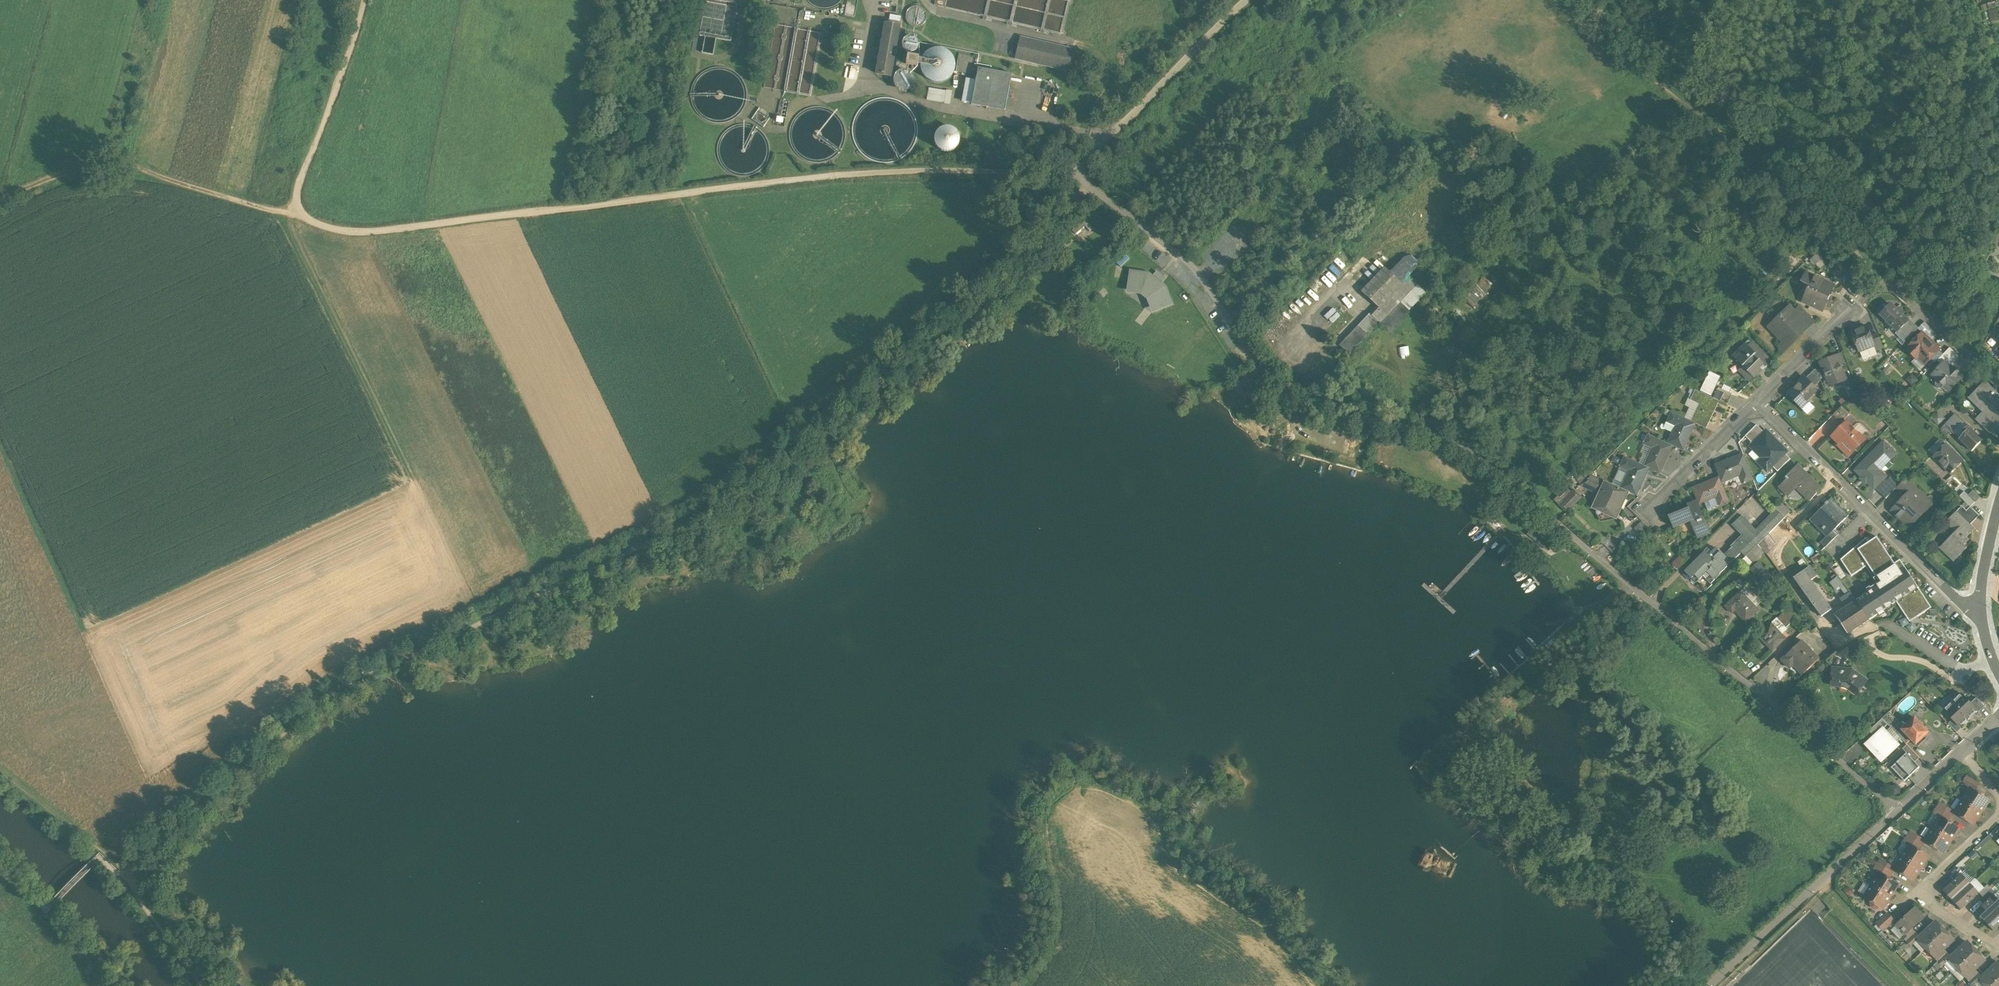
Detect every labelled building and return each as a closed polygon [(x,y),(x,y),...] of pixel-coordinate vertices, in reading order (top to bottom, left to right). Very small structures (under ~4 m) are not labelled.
[(899,26),(885,23),(876,74),(890,76),(899,26)] [(1072,50),(1021,38),(1016,59),(1067,71),(1072,50)] [(938,48),(936,48),(929,51),(924,55),(922,60),(921,68),(923,73),(926,77),(931,81),(938,82),(944,81),(951,77),(954,71),(955,64),(953,57),(949,52),(944,49),(938,48)] [(919,58),(908,55),(906,64),(917,67),(919,58)] [(1011,74),(978,68),(971,104),(1005,110),(1011,74)] [(947,91),(929,88),(927,100),(945,103),(947,91)] [(779,102),(790,103),(791,92),(778,90),(776,102),(779,102)] [(771,119),(757,110),(751,119),(764,128),(771,119)] [(953,129),(950,128),(944,128),(939,131),(936,136),(935,142),(936,147),(939,151),(945,153),(950,154),(956,151),(959,147),(961,141),(960,135),(956,131),(953,129)] [(1404,257),(1389,273),(1385,269),(1378,274),(1361,292),(1378,309),(1387,317),(1416,286),(1417,285),(1409,276),(1416,269),(1404,257)] [(1165,287),(1148,274),(1130,271),(1128,287),(1142,289),(1151,296),(1156,310),(1171,304),(1165,287)] [(1834,286),(1806,273),(1802,282),(1810,286),(1803,302),(1822,311),(1834,286)] [(1864,289),(1856,282),(1849,290),(1856,297),(1864,289)] [(1416,286),(1409,294),(1417,301),(1424,293),(1416,286)] [(1387,317),(1380,324),(1389,332),(1413,306),(1412,306),(1417,301),(1409,294),(1387,317)] [(1897,309),(1891,304),(1880,314),(1886,320),(1885,322),(1891,328),(1892,326),(1898,332),(1909,321),(1908,321),(1903,315),(1904,314),(1898,308),(1897,309)] [(1795,312),(1792,308),(1783,318),(1781,316),(1769,327),(1783,341),(1785,343),(1787,345),(1812,320),(1810,318),(1805,322),(1795,312)] [(1810,318),(1800,308),(1795,312),(1805,322),(1810,318)] [(1378,309),(1371,316),(1379,323),(1380,324),(1387,317),(1378,309)] [(1369,314),(1339,346),(1349,355),(1379,323),(1371,316),(1369,314)] [(1918,328),(1909,320),(1908,321),(1909,321),(1898,332),(1895,334),(1904,343),(1918,329),(1918,328)] [(1933,332),(1924,323),(1918,328),(1918,329),(1922,333),(1930,342),(1934,338),(1933,332)] [(1867,326),(1852,332),(1855,338),(1854,341),(1855,344),(1858,345),(1860,351),(1874,345),(1875,345),(1871,336),(1867,326)] [(1904,343),(1902,345),(1907,349),(1922,333),(1918,329),(1904,343)] [(1879,333),(1871,336),(1875,345),(1874,345),(1876,349),(1884,346),(1879,333)] [(1922,333),(1907,349),(1917,359),(1919,357),(1926,364),(1939,350),(1930,342),(1922,333)] [(1753,343),(1736,359),(1755,377),(1771,361),(1753,343)] [(1959,357),(1950,348),(1937,360),(1942,365),(1945,362),(1949,367),(1959,357)] [(1847,365),(1842,354),(1837,356),(1842,367),(1847,365)] [(1837,356),(1820,363),(1827,378),(1830,377),(1834,385),(1847,380),(1842,367),(1837,356)] [(1949,367),(1945,362),(1942,365),(1933,375),(1937,379),(1936,381),(1935,385),(1938,388),(1942,388),(1944,386),(1949,391),(1961,378),(1949,367)] [(1816,369),(1815,370),(1806,378),(1815,387),(1821,381),(1816,369)] [(1252,373),(1243,381),(1253,391),(1262,383),(1252,373)] [(1806,378),(1805,377),(1789,394),(1801,406),(1807,400),(1809,402),(1819,391),(1815,387),(1806,378)] [(1732,394),(1719,388),(1714,398),(1719,401),(1727,405),(1732,394)] [(1984,392),(1981,389),(1973,396),(1982,405),(1980,407),(1984,411),(1998,425),(1998,424),(1997,421),(1998,419),(1998,397),(1989,388),(1984,392)] [(1700,403),(1691,421),(1696,423),(1706,428),(1719,401),(1714,398),(1695,390),(1691,399),(1700,403)] [(1842,405),(1833,415),(1841,423),(1851,414),(1842,405)] [(1984,411),(1980,415),(1995,430),(1998,426),(1998,425),(1984,411)] [(1676,426),(1668,443),(1672,445),(1683,450),(1696,423),(1691,421),(1672,412),(1668,422),(1676,426)] [(1938,413),(1933,419),(1938,423),(1943,416),(1938,413)] [(1995,430),(1980,415),(1976,419),(1991,434),(1995,430)] [(1960,417),(1956,422),(1953,419),(1946,425),(1953,431),(1952,431),(1959,439),(1970,427),(1968,425),(1960,417)] [(1866,440),(1848,422),(1832,437),(1839,444),(1842,441),(1853,452),(1866,440)] [(1757,425),(1746,436),(1753,443),(1764,432),(1757,425)] [(1953,431),(1946,425),(1942,429),(1948,435),(1952,431),(1953,431)] [(1983,439),(1970,427),(1959,439),(1972,451),(1983,439)] [(1788,451),(1767,430),(1764,432),(1753,443),(1758,449),(1756,452),(1762,458),(1758,462),(1767,471),(1786,453),(1788,451)] [(1668,443),(1649,434),(1644,444),(1653,447),(1644,466),(1650,468),(1659,472),(1672,445),(1668,443)] [(1884,442),(1856,470),(1862,477),(1861,479),(1866,484),(1867,482),(1874,488),(1885,477),(1878,470),(1883,465),(1882,463),(1887,458),(1889,460),(1896,453),(1884,442)] [(1963,461),(1947,444),(1934,457),(1950,473),(1963,461)] [(1786,453),(1773,466),(1778,471),(1791,459),(1786,453)] [(1743,455),(1716,466),(1720,477),(1722,481),(1740,474),(1744,483),(1753,479),(1743,455)] [(1644,466),(1626,457),(1621,466),(1630,471),(1622,488),(1628,491),(1637,495),(1650,468),(1644,466)] [(1821,487),(1798,465),(1786,478),(1787,479),(1780,486),(1790,497),(1799,489),(1810,500),(1817,493),(1816,492),(1821,487)] [(1587,472),(1578,481),(1581,484),(1590,475),(1587,472)] [(1608,482),(1591,474),(1590,475),(1581,484),(1580,485),(1602,495),(1608,482)] [(1720,477),(1693,488),(1697,500),(1699,504),(1717,496),(1721,505),(1730,501),(1722,481),(1720,477)] [(1890,477),(1878,490),(1886,499),(1897,488),(1899,486),(1890,477)] [(1915,487),(1906,479),(1899,486),(1897,488),(1905,496),(1911,490),(1911,491),(1915,487)] [(1622,488),(1608,482),(1602,495),(1596,507),(1602,518),(1617,515),(1628,491),(1622,488)] [(1508,495),(1498,487),(1495,491),(1505,499),(1508,495)] [(1575,489),(1563,501),(1564,501),(1560,505),(1568,513),(1583,497),(1575,489)] [(1911,491),(1911,490),(1905,496),(1892,510),(1910,527),(1917,520),(1914,517),(1926,505),(1911,491)] [(1975,502),(1965,492),(1960,496),(1970,507),(1975,502)] [(1558,496),(1555,500),(1560,505),(1564,501),(1563,501),(1558,496)] [(1828,502),(1827,501),(1825,504),(1826,504),(1811,520),(1827,536),(1828,537),(1834,530),(1849,515),(1832,498),(1828,502)] [(1697,500),(1688,504),(1689,506),(1669,514),(1675,527),(1691,521),(1693,524),(1695,523),(1697,529),(1695,530),(1698,537),(1705,535),(1705,533),(1710,531),(1699,504),(1697,500)] [(1790,512),(1781,503),(1776,508),(1785,517),(1790,512)] [(1970,507),(1967,510),(1962,506),(1957,511),(1959,514),(1960,513),(1971,524),(1979,516),(1970,507)] [(1776,508),(1760,524),(1765,528),(1759,534),(1751,542),(1756,546),(1759,543),(1769,533),(1771,531),(1785,517),(1776,508)] [(1971,524),(1960,513),(1959,514),(1957,511),(1946,522),(1955,532),(1940,548),(1948,556),(1954,550),(1959,555),(1967,548),(1964,545),(1969,540),(1966,537),(1970,533),(1966,529),(1971,524)] [(1759,534),(1742,515),(1733,523),(1747,538),(1737,548),(1741,552),(1745,556),(1756,546),(1751,542),(1759,534)] [(1827,536),(1821,542),(1826,547),(1838,534),(1834,530),(1828,537),(1827,536)] [(1769,533),(1759,543),(1765,551),(1767,554),(1776,543),(1769,533)] [(1895,563),(1877,537),(1869,542),(1858,549),(1868,565),(1876,577),(1879,575),(1884,582),(1857,600),(1857,601),(1870,619),(1870,620),(1871,619),(1870,619),(1897,602),(1918,588),(1919,588),(1900,560),(1895,563)] [(1868,565),(1858,549),(1869,542),(1866,538),(1841,560),(1852,576),(1868,565)] [(1756,546),(1745,556),(1753,564),(1765,551),(1759,543),(1756,546)] [(1724,555),(1721,551),(1719,552),(1715,548),(1708,555),(1705,552),(1685,571),(1692,577),(1695,574),(1699,579),(1713,566),(1720,573),(1727,566),(1726,566),(1730,561),(1731,562),(1741,552),(1737,548),(1734,545),(1724,555)] [(1820,552),(1811,559),(1814,563),(1823,556),(1820,552)] [(1682,569),(1688,558),(1680,554),(1674,565),(1682,569)] [(1751,569),(1761,585),(1773,577),(1763,561),(1751,569)] [(1809,567),(1803,571),(1810,581),(1816,576),(1809,567)] [(1810,581),(1803,571),(1794,578),(1822,616),(1831,609),(1810,581)] [(1851,593),(1838,576),(1834,579),(1847,596),(1851,593)] [(1741,591),(1747,585),(1740,578),(1734,583),(1741,591)] [(1918,588),(1897,602),(1910,622),(1932,607),(1919,588),(1918,588)] [(1758,610),(1741,591),(1726,605),(1732,612),(1735,610),(1746,621),(1758,610)] [(1857,601),(1835,615),(1836,617),(1834,619),(1838,625),(1841,623),(1848,634),(1870,619),(1857,601)] [(1786,638),(1772,623),(1759,635),(1773,650),(1786,638)] [(1819,659),(1802,641),(1785,656),(1786,657),(1782,660),(1789,668),(1796,662),(1805,672),(1819,659)] [(1853,670),(1832,667),(1831,685),(1840,686),(1844,681),(1850,686),(1848,688),(1856,693),(1866,680),(1853,670)] [(1971,703),(1962,693),(1953,702),(1969,718),(1977,710),(1971,703)] [(1985,706),(1977,697),(1971,703),(1977,710),(1979,712),(1985,706)] [(1969,718),(1953,702),(1944,710),(1953,719),(1960,727),(1969,718)] [(1882,718),(1869,731),(1875,737),(1883,728),(1884,728),(1888,724),(1882,718)] [(1929,732),(1915,718),(1903,729),(1909,737),(1919,746),(1927,739),(1924,736),(1929,732)] [(1960,727),(1953,719),(1949,723),(1957,732),(1961,728),(1960,727)] [(1884,728),(1883,728),(1875,737),(1870,741),(1885,757),(1899,744),(1884,728)] [(1909,737),(1903,729),(1897,734),(1904,741),(1909,737)] [(1903,749),(1915,762),(1919,758),(1907,745),(1903,749)] [(1915,762),(1907,753),(1892,768),(1905,781),(1920,767),(1915,762)] [(1979,784),(1966,776),(1963,781),(1975,789),(1979,784)] [(1979,794),(1970,789),(1963,800),(1981,812),(1988,801),(1984,797),(1983,795),(1981,794),(1979,794)] [(1981,812),(1963,800),(1955,812),(1973,824),(1981,812)] [(1955,812),(1941,803),(1938,808),(1952,817),(1955,812)] [(1952,817),(1938,808),(1935,813),(1940,817),(1948,822),(1952,817)] [(1948,822),(1940,817),(1932,828),(1951,840),(1959,829),(1948,822)] [(1951,840),(1932,828),(1925,840),(1943,852),(1951,840)] [(1925,840),(1912,832),(1908,837),(1922,845),(1925,840)] [(1908,837),(1905,842),(1909,845),(1910,845),(1918,850),(1922,845),(1908,837)] [(1918,850),(1910,845),(1909,845),(1902,857),(1921,869),(1928,857),(1918,850)] [(1895,868),(1895,869),(1913,880),(1921,869),(1902,857),(1895,868)] [(1895,868),(1881,860),(1878,865),(1892,873),(1895,869),(1895,868)] [(1892,873),(1878,865),(1875,870),(1880,874),(1880,873),(1888,879),(1892,873)] [(1959,868),(1950,876),(1955,881),(1962,874),(1963,873),(1959,868)] [(1888,879),(1880,873),(1880,874),(1872,885),(1891,897),(1898,885),(1888,879)] [(1955,881),(1944,891),(1952,900),(1970,883),(1962,874),(1955,881)] [(1970,883),(1952,900),(1961,909),(1979,893),(1970,883)] [(1891,897),(1872,885),(1864,897),(1873,902),(1871,904),(1872,907),(1874,908),(1877,908),(1878,906),(1883,909),(1891,897)] [(1988,885),(1979,893),(1983,897),(1992,889),(1988,885)] [(1992,889),(1983,897),(1987,901),(1994,895),(1996,893),(1992,889)] [(1976,912),(1985,921),(1998,908),(1998,900),(1994,895),(1987,901),(1976,912)] [(1915,908),(1897,925),(1906,934),(1912,928),(1924,917),(1915,908)] [(1985,921),(1993,930),(1998,925),(1998,908),(1985,921)] [(1888,914),(1877,924),(1883,930),(1894,920),(1888,914)] [(1921,937),(1919,938),(1919,939),(1927,947),(1945,930),(1937,922),(1921,937)] [(1912,928),(1906,934),(1903,937),(1907,941),(1916,933),(1912,928)] [(1945,930),(1927,947),(1935,956),(1944,948),(1953,939),(1945,930)] [(1916,933),(1907,941),(1912,946),(1919,939),(1919,938),(1921,937),(1916,933)] [(1952,957),(1950,959),(1958,968),(1976,951),(1968,942),(1952,957)] [(1944,948),(1935,956),(1934,957),(1938,961),(1948,952),(1944,948)] [(1976,951),(1958,968),(1966,976),(1967,976),(1975,968),(1985,960),(1976,951)] [(1948,952),(1938,961),(1943,966),(1950,959),(1952,957),(1948,952)] [(1981,979),(1982,979),(1988,985),(1990,985),(1998,978),(1998,962),(1983,977),(1981,979)] [(1975,968),(1967,976),(1966,976),(1965,977),(1969,981),(1979,973),(1975,968)] [(1969,981),(1974,985),(1982,979),(1981,979),(1983,977),(1979,973),(1969,981)]
